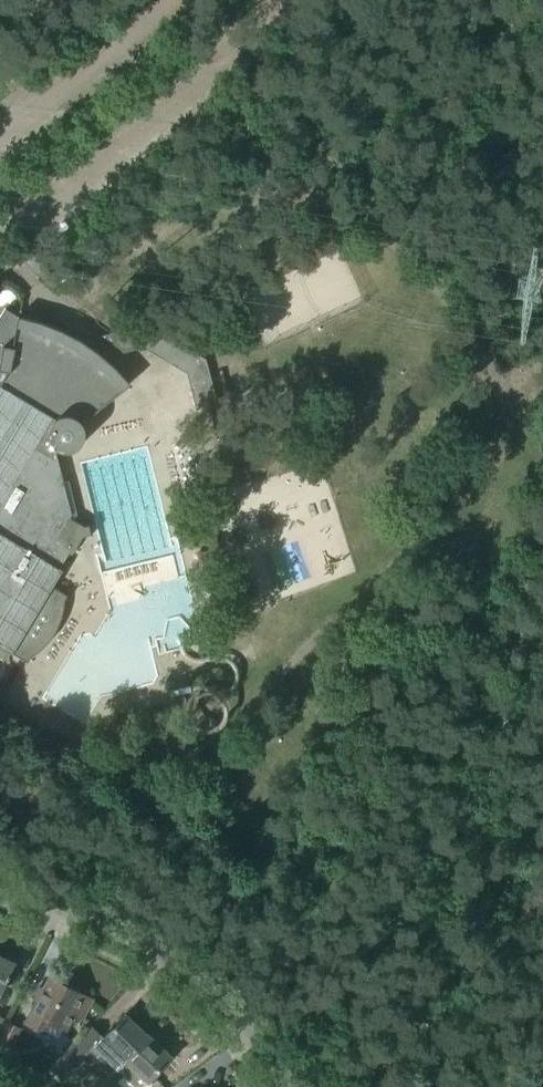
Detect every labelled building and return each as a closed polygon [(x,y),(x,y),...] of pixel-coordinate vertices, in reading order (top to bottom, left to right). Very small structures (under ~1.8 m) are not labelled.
[(37,276),(45,268),(31,254),(23,262),(37,276)] [(80,340),(60,330),(40,322),(18,316),(4,308),(0,315),(0,645),(28,662),(31,657),(36,653),(40,650),(43,647),(47,644),(49,642),(52,638),(54,634),(56,632),(58,628),(59,625),(61,620),(62,617),(63,614),(64,608),(64,604),(64,601),(68,595),(52,586),(62,570),(59,568),(68,553),(71,555),(79,542),(76,540),(79,535),(82,537),(91,535),(88,525),(84,526),(74,520),(77,515),(68,480),(63,482),(55,448),(56,448),(58,449),(59,450),(62,451),(65,451),(67,451),(70,451),(73,450),(76,449),(78,447),(80,445),(81,444),(82,442),(84,439),(84,438),(85,435),(85,433),(85,431),(84,428),(83,425),(82,424),(81,422),(129,383),(114,366),(97,352),(80,340)] [(205,358),(146,323),(101,335),(103,343),(116,351),(143,343),(185,368),(195,409),(217,403),(205,358)] [(245,424),(234,427),(239,444),(250,442),(245,424)] [(15,963),(0,956),(0,994),(15,963)] [(91,999),(51,977),(45,989),(42,988),(37,998),(39,1000),(27,1022),(39,1029),(45,1017),(65,1028),(73,1012),(81,1017),(91,999)] [(109,1073),(115,1068),(127,1058),(148,1036),(126,1015),(105,1038),(103,1036),(87,1052),(109,1073)] [(22,1029),(8,1021),(0,1037),(0,1050),(9,1054),(22,1029)] [(172,1057),(150,1035),(148,1036),(127,1058),(115,1068),(136,1086),(143,1086),(172,1057)] [(77,1039),(47,1070),(55,1078),(65,1077),(67,1075),(67,1070),(87,1049),(77,1039)]
